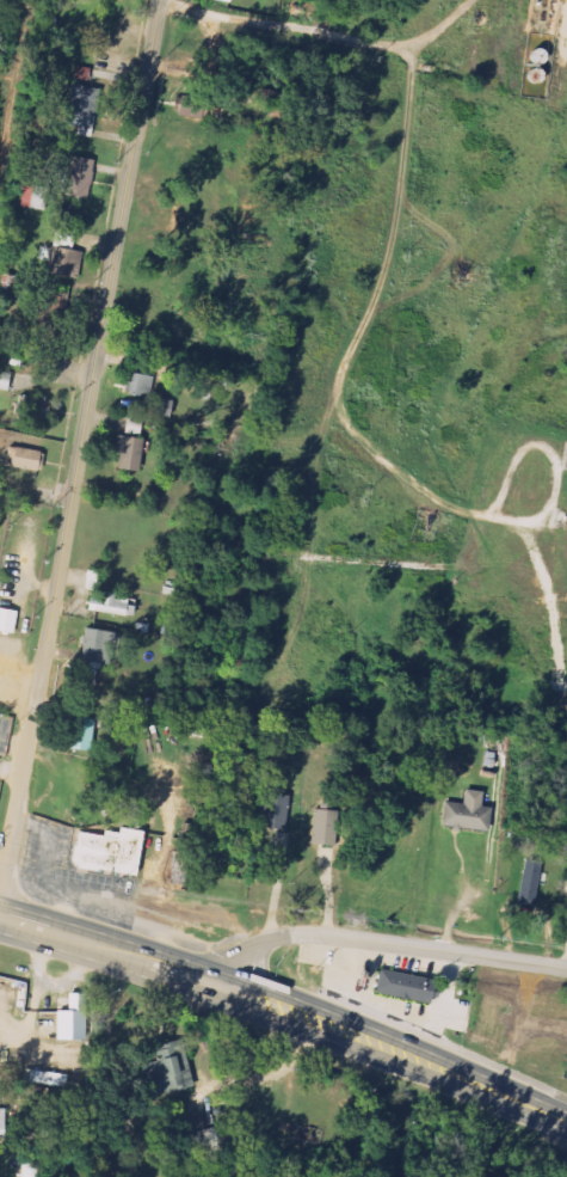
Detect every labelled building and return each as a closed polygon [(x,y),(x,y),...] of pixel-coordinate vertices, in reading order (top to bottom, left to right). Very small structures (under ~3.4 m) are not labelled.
[(76,66),(74,79),(87,81),(89,68),(76,66)] [(99,89),(71,85),(65,126),(93,130),(99,89)] [(175,116),(198,118),(199,108),(176,105),(175,116)] [(93,161),(68,157),(63,196),(87,199),(93,161)] [(44,275),(70,280),(75,252),(50,247),(44,275)] [(39,312),(37,346),(53,346),(54,312),(39,312)] [(0,372),(0,390),(6,391),(9,374),(0,372)] [(152,376),(128,375),(127,395),(150,396),(152,376)] [(43,429),(46,400),(20,397),(17,426),(43,429)] [(125,434),(140,438),(144,422),(128,419),(125,434)] [(144,440),(117,435),(113,454),(120,455),(117,469),(137,473),(144,440)] [(3,466),(41,474),(45,454),(7,447),(3,466)] [(137,600),(101,593),(100,598),(89,596),(86,610),(133,619),(137,600)] [(10,636),(16,612),(0,608),(0,633),(10,636)] [(115,633),(84,630),(81,662),(111,665),(115,633)] [(92,751),(93,719),(70,718),(69,750),(92,751)] [(262,829),(284,831),(288,791),(267,789),(262,829)] [(482,793),(463,791),(462,805),(444,803),(441,827),(487,832),(490,809),(480,808),(482,793)] [(310,845),(324,846),(326,811),(312,810),(310,845)] [(134,876),(140,830),(117,827),(115,838),(74,832),(69,866),(134,876)] [(536,903),(540,862),(523,861),(519,901),(536,903)] [(375,997),(428,1004),(431,980),(378,973),(375,997)] [(55,1041),(84,1041),(84,1007),(80,1009),(80,995),(67,995),(67,1010),(55,1010),(55,1041)] [(146,1098),(190,1089),(179,1041),(153,1047),(156,1061),(138,1066),(146,1098)] [(23,1081),(61,1088),(63,1078),(25,1071),(23,1081)] [(204,1131),(204,1154),(227,1153),(226,1131),(204,1131)] [(36,1164),(21,1164),(22,1176),(36,1176),(36,1164)]
